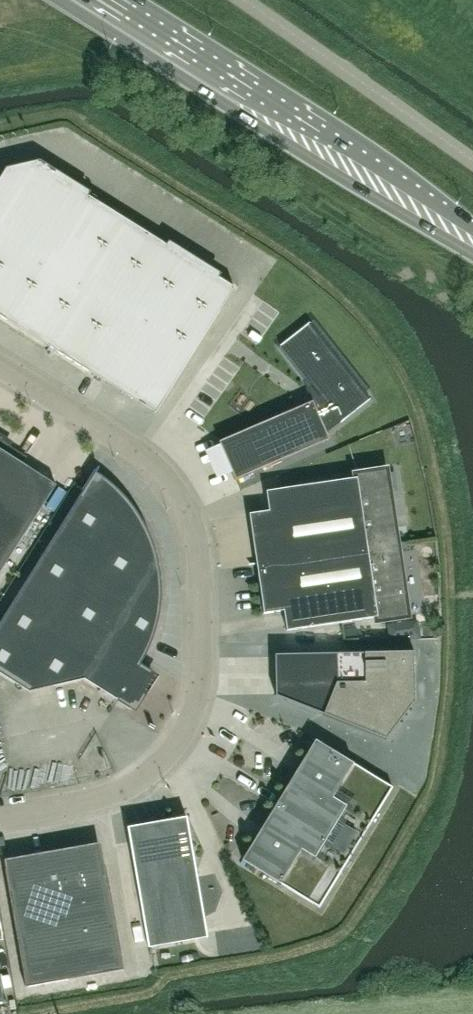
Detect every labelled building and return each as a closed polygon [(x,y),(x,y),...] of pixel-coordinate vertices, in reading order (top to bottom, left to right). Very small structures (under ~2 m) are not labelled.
[(233,288),(51,175),(33,179),(31,171),(15,174),(17,182),(0,186),(0,317),(154,413),(233,288)] [(311,401),(217,442),(234,480),(327,440),(325,433),(339,422),(339,423),(369,400),(308,323),(278,346),(319,397),(311,403),(311,401)] [(54,485),(21,464),(25,457),(0,441),(0,571),(54,485)] [(354,475),(354,478),(264,491),(267,511),(247,514),(255,564),(395,543),(384,470),(354,475)] [(83,679),(128,708),(150,672),(139,664),(148,648),(154,630),(158,612),(160,594),(159,575),(155,557),(150,540),(142,523),(133,508),(121,494),(108,482),(93,472),(0,620),(0,674),(28,692),(83,679)] [(395,543),(255,564),(262,614),(282,611),(285,631),(375,617),(375,621),(406,616),(395,543)] [(388,640),(419,639),(416,621),(386,625),(388,640)] [(273,696),(385,739),(414,701),(413,651),(273,653),(273,696)] [(354,847),(391,787),(314,740),(277,800),(354,847)] [(277,800),(240,860),(318,907),(354,847),(277,800)] [(206,937),(186,820),(126,830),(147,947),(206,937)] [(77,851),(33,859),(35,865),(3,870),(24,987),(122,970),(104,865),(97,866),(97,862),(96,859),(94,856),(91,853),(84,850),(80,851),(77,851)]
